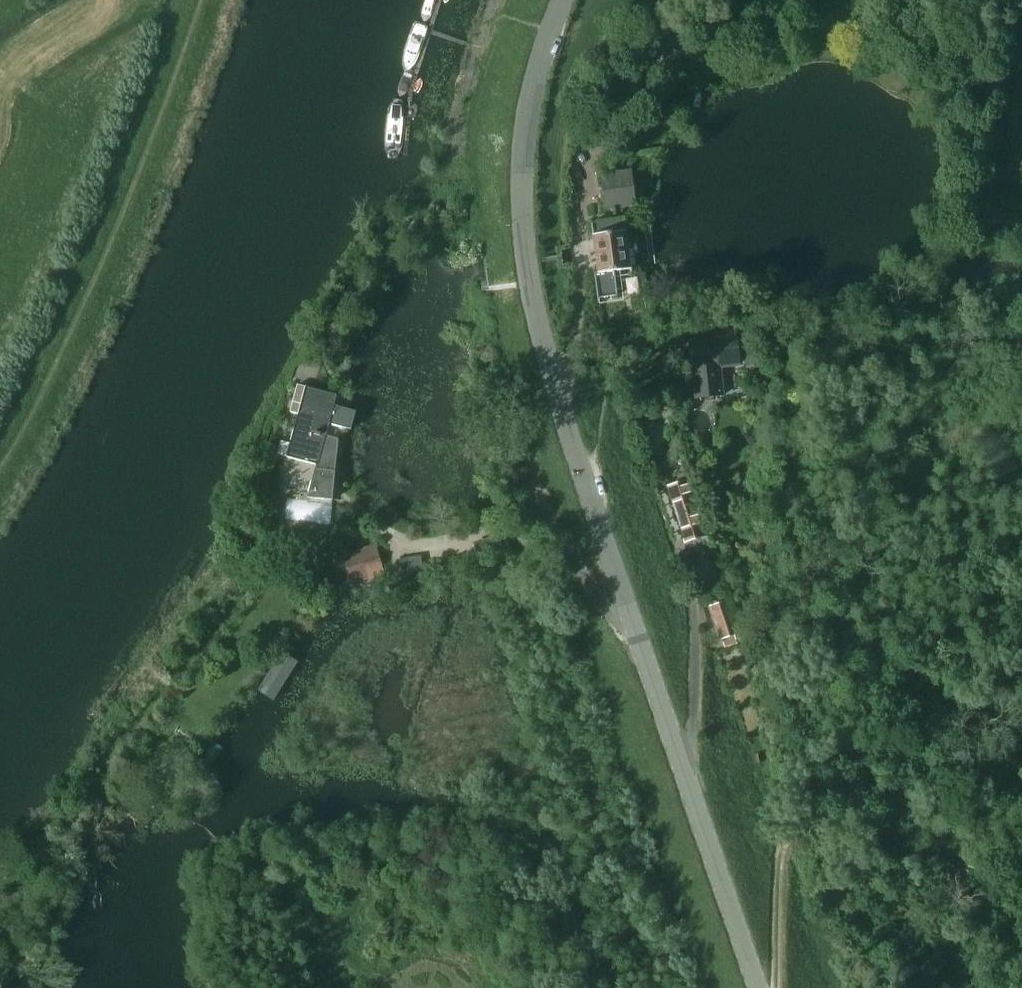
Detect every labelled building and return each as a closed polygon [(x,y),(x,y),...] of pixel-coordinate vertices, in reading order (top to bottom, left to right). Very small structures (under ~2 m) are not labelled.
[(630,171),(603,174),(606,210),(634,208),(630,171)] [(591,223),(593,236),(598,274),(594,274),(597,299),(618,296),(614,272),(632,269),(627,231),(625,219),(591,223)] [(724,397),(722,367),(741,365),(737,331),(689,336),(692,370),(695,400),(724,397)] [(318,462),(316,468),(307,497),(332,500),(339,438),(341,431),(343,431),(344,431),(345,431),(346,429),(347,428),(351,429),(356,411),(335,405),(337,400),(304,391),(304,393),(296,391),(290,412),(298,414),(287,453),(318,462)] [(706,522),(701,524),(692,495),(696,494),(691,480),(668,487),(683,532),(685,543),(710,534),(706,522)] [(352,583),(385,573),(377,547),(344,557),(352,583)] [(728,600),(709,607),(720,640),(739,634),(728,600)]
